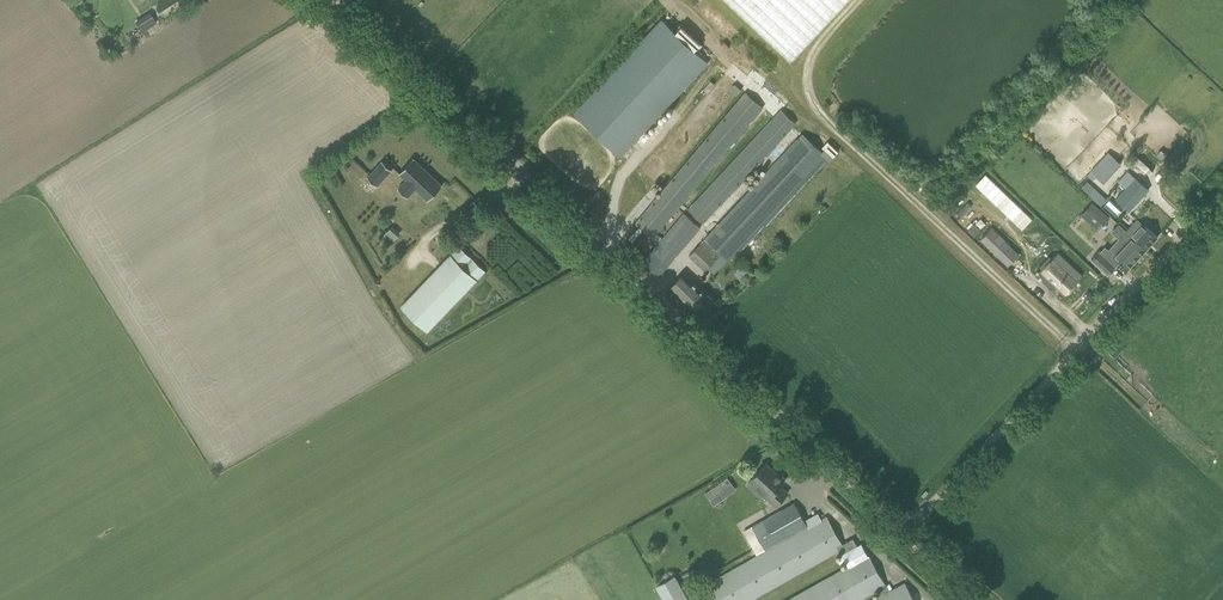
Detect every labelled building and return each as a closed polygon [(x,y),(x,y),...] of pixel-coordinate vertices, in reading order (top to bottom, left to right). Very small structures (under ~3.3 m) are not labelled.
[(792,60),(848,0),(728,0),(792,60)] [(136,22),(143,32),(159,22),(152,12),(136,22)] [(709,64),(696,52),(701,47),(682,29),(677,34),(663,20),(577,113),(623,156),(709,64)] [(763,107),(745,91),(730,110),(635,223),(653,238),(678,207),(747,124),(763,107)] [(687,210),(702,224),(794,123),(778,109),(687,210)] [(800,136),(704,240),(713,248),(720,254),(726,260),(822,157),(800,136)] [(1093,167),(1090,170),(1102,181),(1104,179),(1119,163),(1108,152),(1107,152),(1093,167)] [(412,157),(399,172),(406,178),(397,188),(407,197),(416,187),(428,198),(441,183),(412,157)] [(381,161),(367,176),(377,185),(391,170),(381,161)] [(1128,211),(1148,190),(1128,171),(1121,179),(1128,186),(1116,199),(1128,211)] [(1098,205),(1105,199),(1092,186),(1086,192),(1098,205)] [(1001,188),(991,199),(1022,229),(1032,218),(1001,188)] [(1092,202),(1081,214),(1099,229),(1109,218),(1092,202)] [(651,269),(659,276),(665,269),(667,266),(698,229),(700,226),(684,212),(658,243),(650,253),(643,262),(651,269)] [(1142,223),(1137,218),(1128,228),(1125,231),(1145,250),(1148,247),(1157,237),(1148,229),(1142,223)] [(974,223),(968,230),(974,236),(981,229),(974,223)] [(998,225),(988,236),(1007,254),(1017,243),(1010,237),(1011,236),(1005,231),(1005,232),(998,225)] [(1145,250),(1125,231),(1120,226),(1113,233),(1118,238),(1138,257),(1145,250)] [(1128,269),(1138,258),(1138,257),(1118,238),(1107,250),(1105,248),(1093,261),(1107,274),(1119,261),(1128,269)] [(704,240),(688,256),(704,271),(708,267),(720,254),(704,240)] [(486,270),(460,245),(403,306),(428,330),(486,270)] [(726,260),(720,254),(708,267),(715,274),(727,261),(726,260)] [(1047,260),(1036,272),(1055,289),(1058,287),(1066,295),(1083,277),(1059,254),(1050,263),(1047,260)] [(740,266),(734,273),(740,279),(747,272),(740,266)] [(684,273),(679,278),(671,287),(701,315),(713,301),(684,273)] [(764,496),(775,506),(788,492),(781,485),(785,481),(766,463),(747,484),(762,498),(764,496)] [(728,477),(714,487),(722,499),(736,489),(728,477)] [(794,503),(763,520),(744,531),(756,554),(807,525),(794,503)] [(787,599),(858,599),(886,585),(869,554),(868,555),(861,543),(857,546),(853,538),(842,544),(827,517),(710,582),(719,599),(749,599),(840,549),(849,566),(787,599)] [(675,574),(656,585),(665,599),(689,599),(675,574)] [(906,582),(873,599),(916,599),(906,582)]
